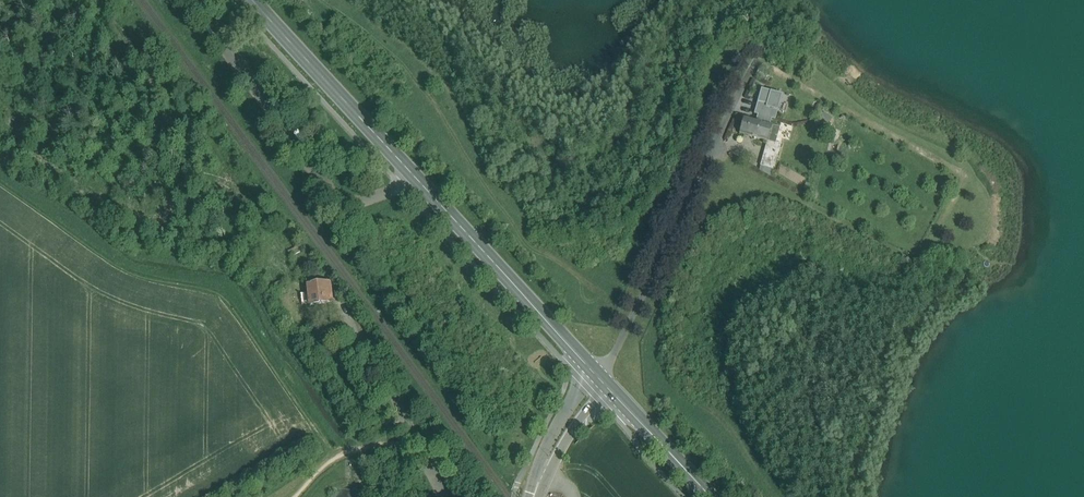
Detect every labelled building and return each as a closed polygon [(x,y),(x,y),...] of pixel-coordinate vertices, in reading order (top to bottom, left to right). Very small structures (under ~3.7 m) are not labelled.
[(761,89),(754,115),(757,116),(756,121),(760,122),(760,123),(770,126),(772,120),(775,121),(782,95),(761,89)] [(831,121),(820,113),(816,119),(827,126),(831,121)] [(756,121),(744,118),(740,134),(755,138),(756,138),(768,141),(772,126),(770,126),(760,123),(760,122),(756,121)] [(781,144),(771,142),(768,141),(765,150),(778,154),(781,144)] [(778,154),(765,150),(761,166),(774,169),(778,154)] [(774,169),(761,166),(759,171),(771,177),(774,169)] [(326,284),(308,286),(310,305),(331,302),(330,294),(327,294),(326,284)]
